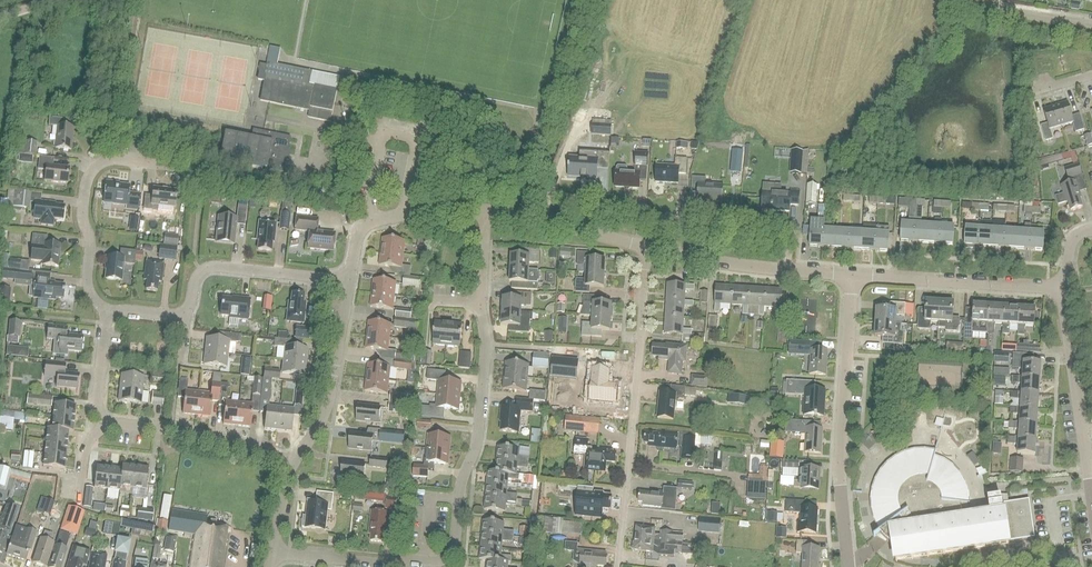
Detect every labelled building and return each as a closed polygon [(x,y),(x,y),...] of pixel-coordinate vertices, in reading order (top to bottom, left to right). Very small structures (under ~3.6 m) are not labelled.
[(1070,9),(1079,11),(1080,3),(1072,1),(1070,9)] [(273,83),(269,102),(310,111),(309,117),(331,122),(337,90),(309,84),(311,72),(276,65),(280,50),(271,48),(267,66),(261,65),(258,79),(273,83)] [(1056,106),(1061,126),(1073,123),(1076,132),(1084,130),(1080,114),(1072,117),(1067,102),(1056,106)] [(1061,126),(1056,106),(1044,110),(1048,124),(1041,126),(1046,141),(1053,139),(1050,129),(1061,126)] [(71,150),(73,128),(63,126),(64,119),(49,117),(48,126),(57,127),(55,148),(71,150)] [(593,119),(593,123),(592,134),(611,135),(611,125),(608,124),(608,120),(593,119)] [(219,160),(283,173),(290,137),(253,129),(251,138),(225,133),(219,160)] [(1084,136),(1087,146),(1091,145),(1091,139),(1090,134),(1084,136)] [(23,154),(24,142),(17,141),(15,153),(23,154)] [(733,149),(731,172),(741,173),(743,150),(733,149)] [(1074,151),(1069,153),(1074,166),(1078,165),(1074,151)] [(597,169),(609,169),(609,153),(595,152),(595,160),(569,159),(569,166),(567,166),(567,169),(569,169),(568,176),(597,178),(597,169)] [(618,166),(616,167),(615,187),(640,189),(641,179),(647,180),(648,153),(636,152),(635,172),(627,171),(627,168),(626,166),(618,166)] [(19,155),(18,162),(26,163),(27,156),(19,155)] [(54,158),(39,156),(38,169),(46,170),(45,181),(67,183),(69,168),(53,166),(54,158)] [(687,158),(676,158),(675,165),(656,164),(655,181),(678,183),(678,173),(686,173),(687,158)] [(790,173),(801,173),(802,160),(791,159),(790,173)] [(1065,169),(1069,179),(1081,175),(1078,165),(1074,166),(1065,169)] [(708,198),(722,199),(723,184),(707,182),(707,176),(694,175),(693,190),(699,191),(699,198),(708,199),(708,198)] [(1076,181),(1061,186),(1064,194),(1056,197),(1058,205),(1068,202),(1071,210),(1082,207),(1080,198),(1081,198),(1076,181)] [(118,183),(106,182),(104,202),(106,202),(106,201),(105,201),(105,197),(112,198),(111,203),(113,204),(117,205),(120,203),(126,204),(126,208),(138,209),(140,194),(127,193),(128,186),(118,185),(118,183)] [(762,209),(790,211),(790,205),(799,205),(800,191),(791,190),(790,193),(780,193),(781,185),(764,184),(762,209)] [(808,184),(806,204),(816,205),(817,185),(808,184)] [(156,211),(157,205),(174,207),(175,207),(176,191),(154,189),(154,188),(153,188),(152,196),(145,196),(145,195),(143,210),(157,212),(157,211),(156,211)] [(18,192),(8,191),(6,206),(17,207),(18,192)] [(29,193),(18,192),(17,207),(16,209),(17,210),(20,211),(21,210),(21,208),(28,209),(29,193)] [(54,218),(63,219),(64,206),(51,204),(51,202),(35,200),(33,218),(41,219),(41,224),(53,226),(54,218)] [(279,229),(288,230),(291,206),(291,203),(282,203),(279,229)] [(236,225),(245,225),(246,210),(237,209),(236,220),(218,218),(216,241),(234,242),(236,225)] [(131,217),(129,229),(137,230),(139,218),(131,217)] [(334,234),(317,232),(318,219),(295,217),(294,230),(309,232),(308,248),(332,251),(334,234)] [(928,243),(941,243),(942,220),(941,220),(941,219),(934,218),(934,225),(929,225),(928,243)] [(811,223),(809,246),(824,247),(825,229),(824,229),(825,221),(825,220),(818,219),(818,221),(811,221),(811,223)] [(916,224),(915,224),(915,220),(908,219),(908,223),(903,223),(902,241),(915,242),(916,224)] [(915,242),(928,243),(929,225),(922,224),(922,219),(916,219),(916,224),(915,242)] [(942,220),(941,243),(953,244),(954,226),(948,226),(948,221),(942,220)] [(258,240),(257,249),(271,251),(272,242),(274,242),(276,223),(259,221),(257,240),(258,240)] [(825,229),(824,247),(837,248),(838,230),(831,230),(831,222),(825,221),(824,229),(825,229)] [(992,229),(991,247),(1004,248),(1005,230),(1006,225),(1006,223),(993,222),(992,229)] [(965,227),(964,246),(965,246),(964,248),(972,249),(973,246),(978,247),(980,247),(981,228),(978,228),(979,223),(972,223),(972,228),(965,227)] [(1018,231),(1017,249),(1029,250),(1031,231),(1031,225),(1031,224),(1025,224),(1024,231),(1018,231)] [(1005,230),(1004,248),(1017,249),(1018,231),(1012,230),(1012,225),(1006,225),(1005,230)] [(1031,231),(1029,250),(1043,251),(1044,232),(1037,232),(1038,225),(1031,225),(1031,231)] [(877,233),(876,251),(888,252),(889,227),(876,226),(876,233),(877,233)] [(981,228),(980,247),(991,247),(992,229),(981,228)] [(838,230),(837,248),(850,249),(851,231),(838,230)] [(851,231),(850,249),(863,250),(864,232),(851,231)] [(864,232),(863,250),(876,251),(877,233),(876,233),(864,232)] [(430,240),(425,240),(426,234),(419,233),(417,246),(429,247),(430,240)] [(58,267),(60,245),(47,243),(48,236),(32,234),(31,246),(32,246),(31,260),(43,261),(42,265),(58,267)] [(178,237),(165,235),(164,244),(177,246),(178,237)] [(381,252),(404,255),(406,241),(382,238),(381,252)] [(298,245),(297,239),(288,241),(290,247),(298,245)] [(160,245),(158,258),(175,261),(176,250),(177,247),(160,245)] [(123,264),(134,265),(136,251),(120,249),(119,258),(106,256),(105,264),(107,265),(105,279),(121,281),(123,264)] [(511,255),(510,268),(529,269),(529,262),(539,263),(539,250),(525,249),(525,256),(511,255)] [(557,250),(549,250),(549,258),(557,259),(557,250)] [(395,274),(410,276),(412,267),(403,266),(404,255),(381,252),(379,265),(396,267),(395,274)] [(586,273),(605,274),(606,261),(599,260),(599,254),(577,252),(577,266),(587,266),(586,273)] [(10,255),(2,254),(0,268),(19,270),(20,262),(9,261),(10,255)] [(163,263),(146,261),(144,280),(147,281),(146,290),(157,291),(158,282),(161,282),(163,263)] [(529,269),(510,268),(509,282),(512,282),(511,288),(537,290),(538,270),(529,269)] [(16,271),(15,279),(30,281),(31,272),(16,271)] [(35,279),(33,297),(56,300),(56,297),(63,298),(65,285),(49,283),(49,281),(50,274),(36,273),(35,279)] [(605,274),(586,273),(586,279),(575,279),(575,292),(589,292),(590,285),(604,286),(605,274)] [(404,277),(403,286),(419,288),(420,279),(404,277)] [(395,296),(397,283),(373,280),(372,293),(395,296)] [(667,299),(681,300),(685,300),(686,289),(694,289),(695,284),(681,284),(668,283),(667,299)] [(720,302),(732,303),(733,286),(716,285),(715,312),(720,312),(720,302)] [(749,287),(733,286),(732,303),(744,303),(743,313),(748,313),(749,304),(749,287)] [(9,288),(0,287),(0,301),(8,302),(9,288)] [(761,314),(764,314),(766,288),(749,287),(749,304),(761,304),(761,314)] [(783,289),(766,288),(764,314),(765,314),(766,304),(778,305),(777,315),(781,315),(783,289)] [(532,293),(518,292),(510,292),(510,299),(504,298),(503,311),(522,312),(522,305),(532,305),(532,293)] [(305,304),(303,304),(304,295),(292,293),(291,302),(288,302),(286,321),(303,323),(305,304)] [(393,310),(395,296),(372,293),(370,307),(393,310)] [(264,296),(263,310),(271,311),(272,296),(270,296),(264,296)] [(581,316),(593,316),(612,317),(612,312),(614,312),(614,305),(613,305),(613,304),(607,304),(608,297),(585,296),(584,307),(582,315),(581,315),(581,316)] [(229,316),(229,318),(248,320),(250,299),(232,297),(232,299),(222,298),(220,315),(229,316)] [(802,333),(817,334),(817,299),(803,298),(802,333)] [(685,300),(681,300),(667,299),(666,316),(681,316),(684,317),(685,305),(694,305),(694,301),(685,300)] [(931,321),(939,321),(940,301),(926,300),(926,308),(919,308),(918,328),(931,329),(931,321)] [(954,302),(940,301),(939,321),(947,322),(946,330),(959,331),(960,318),(953,317),(954,302)] [(876,308),(875,322),(896,323),(896,316),(905,316),(906,304),(883,302),(882,308),(876,308)] [(565,304),(557,303),(557,313),(564,313),(565,304)] [(987,333),(988,323),(989,305),(974,304),(973,318),(972,332),(979,332),(987,333)] [(1003,324),(1004,306),(989,305),(988,323),(987,333),(994,333),(995,323),(1003,324)] [(1009,324),(1018,325),(1019,307),(1004,306),(1003,324),(1002,334),(1009,334),(1009,324)] [(1019,307),(1018,325),(1017,335),(1024,335),(1025,325),(1033,326),(1033,319),(1034,312),(1034,308),(1019,307)] [(395,317),(411,319),(412,311),(396,310),(395,317)] [(510,325),(510,332),(530,332),(531,320),(533,320),(534,313),(522,312),(503,311),(503,324),(510,325)] [(612,317),(593,316),(593,323),(584,323),(583,336),(603,337),(603,330),(612,330),(612,317)] [(684,317),(681,316),(666,316),(665,332),(681,333),(692,333),(692,328),(684,327),(684,317)] [(965,317),(964,338),(972,339),(972,332),(973,318),(965,317)] [(395,319),(394,327),(417,330),(418,322),(395,319)] [(19,321),(10,321),(8,336),(17,337),(19,321)] [(369,322),(367,335),(390,338),(391,325),(369,322)] [(432,345),(446,346),(448,323),(434,322),(432,345)] [(787,322),(780,322),(779,341),(786,341),(787,322)] [(901,324),(896,323),(875,322),(874,336),(882,337),(882,343),(884,343),(884,349),(894,350),(894,344),(902,344),(903,331),(900,331),(901,324)] [(448,323),(446,346),(459,347),(461,324),(448,323)] [(48,325),(47,338),(51,339),(54,339),(54,341),(52,354),(56,355),(64,356),(65,356),(67,356),(68,351),(68,350),(81,352),(83,336),(66,334),(67,327),(53,326),(48,325)] [(309,328),(296,327),(295,338),(308,339),(309,331),(309,328)] [(278,339),(287,340),(288,333),(279,331),(278,339)] [(223,333),(222,339),(206,338),(205,350),(228,353),(229,342),(240,343),(241,335),(223,333)] [(390,338),(367,335),(365,349),(388,352),(390,338)] [(307,349),(291,347),(291,340),(274,338),(273,346),(284,347),(283,359),(306,361),(307,349)] [(790,341),(789,353),(811,354),(810,374),(825,375),(827,351),(819,350),(819,343),(820,343),(820,342),(809,342),(790,341)] [(669,372),(681,373),(683,373),(684,361),(686,361),(687,344),(666,342),(666,345),(653,344),(652,355),(659,355),(659,358),(670,359),(669,372)] [(963,350),(964,342),(956,342),(955,350),(963,350)] [(1030,352),(1031,344),(1017,344),(1017,351),(1030,352)] [(7,346),(6,356),(18,357),(19,348),(7,346)] [(205,350),(203,365),(226,367),(228,353),(205,350)] [(414,363),(415,354),(396,351),(395,360),(414,363)] [(430,366),(431,352),(424,351),(422,365),(430,366)] [(994,362),(1002,363),(1002,352),(994,352),(994,362)] [(469,369),(471,354),(460,353),(458,368),(469,369)] [(1041,363),(1033,362),(1034,354),(1013,353),(1012,368),(1022,369),(1021,376),(1021,377),(1040,378),(1041,363)] [(547,367),(549,356),(533,354),(532,365),(547,367)] [(283,359),(282,373),(304,376),(306,361),(283,359)] [(416,363),(414,363),(395,360),(394,369),(409,371),(415,372),(416,363)] [(553,360),(551,377),(575,380),(577,363),(553,360)] [(44,373),(57,374),(56,386),(77,388),(78,374),(64,372),(65,364),(45,362),(44,373)] [(505,362),(504,376),(527,378),(528,365),(505,362)] [(368,364),(367,377),(390,380),(392,367),(368,364)] [(595,382),(593,400),(621,403),(622,390),(622,384),(612,383),(614,369),(597,368),(596,382),(595,382)] [(994,368),(993,375),(1003,376),(1003,368),(994,368)] [(279,380),(280,371),(264,370),(263,378),(279,380)] [(409,371),(407,383),(414,384),(415,372),(409,371)] [(438,381),(437,394),(459,396),(460,383),(443,382),(444,373),(427,371),(426,380),(438,381)] [(121,374),(120,387),(142,389),(143,376),(121,374)] [(1003,376),(993,375),(993,386),(1005,387),(1006,376),(1003,376)] [(1040,378),(1021,377),(1021,376),(1012,375),(1012,383),(1021,384),(1021,392),(1039,393),(1040,378)] [(259,394),(261,377),(253,376),(251,394),(259,394)] [(527,378),(504,376),(503,390),(526,392),(527,378)] [(390,380),(367,377),(365,391),(388,394),(390,380)] [(706,389),(707,379),(692,377),(691,387),(706,389)] [(182,413),(196,414),(198,391),(186,390),(187,378),(179,378),(177,396),(184,397),(182,413)] [(220,382),(211,381),(210,392),(198,391),(196,414),(209,415),(211,399),(218,400),(220,382)] [(796,381),(795,395),(805,395),(804,414),(814,414),(814,415),(818,416),(818,415),(823,415),(825,391),(816,390),(816,382),(796,381)] [(674,398),(681,398),(683,399),(684,387),(681,386),(670,385),(669,394),(659,393),(657,418),(672,419),(674,398)] [(218,404),(225,405),(223,423),(237,425),(239,401),(226,400),(227,387),(220,386),(218,404)] [(142,389),(120,387),(119,401),(141,403),(142,389)] [(301,404),(303,388),(296,388),(294,403),(301,404)] [(163,405),(164,392),(153,391),(152,404),(163,405)] [(530,391),(529,400),(544,402),(545,392),(530,391)] [(1039,393),(1021,392),(1011,391),(1011,398),(1020,399),(1020,407),(1038,409),(1039,393)] [(391,392),(389,402),(406,404),(408,395),(391,392)] [(40,403),(41,396),(28,394),(27,402),(40,403)] [(429,406),(429,408),(423,408),(422,418),(442,420),(443,409),(457,411),(459,396),(437,394),(435,406),(429,406)] [(749,406),(751,397),(739,396),(738,405),(749,406)] [(516,400),(516,408),(501,407),(500,423),(502,423),(501,432),(519,433),(521,411),(531,412),(532,401),(516,400)] [(253,402),(239,401),(237,425),(251,426),(253,402)] [(390,402),(389,411),(404,413),(406,404),(390,402)] [(54,403),(53,416),(74,418),(75,405),(54,403)] [(278,428),(280,406),(266,404),(263,427),(278,428)] [(356,420),(356,421),(380,423),(380,422),(379,422),(381,408),(358,405),(358,406),(357,420),(356,420)] [(280,406),(278,428),(290,430),(293,407),(280,406)] [(1018,422),(1018,423),(1037,424),(1038,409),(1020,407),(1010,406),(1010,413),(1019,414),(1018,422)] [(0,411),(0,412),(0,429),(13,430),(13,421),(14,412),(0,411)] [(14,412),(13,421),(24,422),(24,413),(14,412)] [(52,429),(68,430),(68,431),(73,432),(74,418),(53,416),(52,423),(52,429)] [(566,416),(565,430),(587,432),(589,419),(566,416)] [(944,420),(937,418),(934,426),(941,428),(944,420)] [(786,420),(785,433),(800,434),(806,434),(806,453),(821,453),(822,429),(812,428),(812,422),(801,421),(786,420)] [(429,429),(429,422),(417,421),(416,428),(429,429)] [(1036,439),(1037,424),(1018,423),(1018,422),(1009,421),(1009,423),(1004,422),(1004,428),(1018,429),(1018,438),(1036,439)] [(68,431),(68,430),(52,429),(47,429),(46,441),(67,443),(68,431)] [(381,430),(380,439),(397,441),(404,441),(404,433),(397,432),(381,430)] [(675,442),(675,446),(683,447),(682,459),(695,460),(696,448),(694,448),(695,438),(682,437),(683,434),(676,433),(669,432),(658,431),(657,434),(645,433),(644,443),(648,443),(648,446),(656,447),(656,449),(657,451),(662,452),(663,450),(664,448),(668,448),(668,441),(675,442)] [(349,448),(349,449),(372,451),(372,450),(373,436),(374,436),(350,433),(350,434),(351,434),(349,448)] [(695,443),(712,444),(712,434),(696,434),(695,443)] [(427,435),(426,449),(448,452),(450,438),(427,435)] [(1036,439),(1018,438),(1008,437),(1007,444),(1017,445),(1016,453),(1035,454),(1036,439)] [(573,454),(585,455),(584,469),(604,471),(605,462),(614,463),(615,452),(612,452),(612,449),(587,447),(588,439),(575,438),(573,454)] [(67,443),(46,441),(45,454),(65,456),(67,443)] [(771,441),(769,458),(783,459),(784,443),(771,441)] [(893,546),(896,561),(1008,545),(1008,542),(1035,538),(1029,499),(1004,503),(1003,496),(996,498),(996,497),(991,498),(988,499),(989,505),(975,507),(974,503),(977,503),(977,502),(967,502),(967,499),(967,496),(967,493),(966,491),(965,488),(964,485),(963,483),(962,480),(961,477),(959,475),(958,473),(956,471),(954,469),(952,467),(950,465),(947,463),(945,462),(943,460),(940,459),(937,458),(934,457),(938,442),(937,442),(935,452),(932,451),(929,451),(926,450),(923,450),(919,450),(916,451),(913,451),(911,452),(906,453),(903,446),(902,446),(905,453),(902,454),(900,456),(897,457),(895,459),(892,461),(890,462),(888,464),(886,467),(884,469),(882,471),(880,474),(879,476),(877,479),(876,482),(875,484),(874,487),(873,490),(873,492),(871,492),(871,493),(873,493),(873,497),(872,500),(873,503),(873,506),(873,509),(874,512),(875,515),(876,518),(877,521),(878,523),(880,526),(882,529),(873,536),(874,536),(879,532),(881,534),(883,537),(886,540),(889,542),(891,544),(893,546)] [(497,447),(496,460),(528,463),(528,458),(517,457),(518,449),(497,447)] [(425,463),(424,467),(428,468),(427,469),(434,470),(435,464),(447,465),(448,452),(426,449),(425,463)] [(24,451),(22,468),(32,469),(34,452),(24,451)] [(20,461),(20,453),(11,452),(10,461),(20,461)] [(65,456),(45,454),(44,466),(64,468),(65,456)] [(371,458),(370,467),(387,469),(387,461),(388,460),(371,458)] [(1022,473),(1023,458),(1010,458),(1009,472),(1022,473)] [(783,468),(782,475),(798,476),(798,469),(799,469),(800,461),(781,459),(781,468),(783,468)] [(508,474),(509,474),(516,474),(516,468),(527,469),(528,463),(496,460),(495,472),(495,473),(508,474)] [(715,460),(714,470),(721,471),(722,461),(715,460)] [(342,478),(364,480),(366,464),(344,462),(342,478)] [(122,470),(120,487),(132,488),(135,468),(122,466),(122,470)] [(427,469),(428,468),(424,467),(413,466),(411,476),(426,478),(427,469)] [(94,488),(107,489),(110,468),(97,467),(94,488)] [(752,475),(751,482),(767,483),(768,467),(760,467),(759,475),(752,475)] [(977,477),(988,472),(988,471),(986,472),(983,467),(977,470),(979,475),(977,476),(977,477)] [(6,490),(10,471),(0,468),(0,488),(6,490)] [(122,470),(110,468),(107,489),(120,491),(120,487),(122,470)] [(147,469),(135,468),(132,488),(145,490),(147,469)] [(802,488),(802,489),(818,490),(819,469),(803,468),(802,482),(795,481),(794,487),(802,488)] [(519,474),(516,474),(509,474),(508,474),(495,473),(495,472),(487,471),(486,484),(507,487),(508,480),(518,481),(519,474)] [(573,472),(560,471),(559,479),(572,481),(573,472)] [(534,485),(534,476),(526,475),(525,479),(525,484),(534,485)] [(593,485),(579,484),(559,482),(558,490),(577,492),(575,514),(601,517),(602,509),(610,510),(612,496),(603,495),(604,494),(594,493),(594,494),(593,494),(593,485)] [(486,484),(485,497),(516,500),(517,494),(507,493),(507,487),(486,484)] [(640,491),(639,501),(643,502),(643,505),(662,507),(662,508),(661,508),(661,509),(676,510),(678,488),(664,487),(666,488),(666,492),(664,492),(664,491),(652,490),(652,492),(640,491)] [(85,491),(84,507),(91,508),(92,492),(85,491)] [(303,515),(301,530),(302,531),(302,527),(305,528),(325,530),(327,510),(332,511),(334,493),(317,491),(316,500),(307,499),(307,502),(308,502),(306,516),(303,515)] [(41,497),(37,510),(43,512),(47,499),(41,497)] [(387,497),(385,509),(398,510),(399,498),(387,497)] [(516,500),(485,497),(484,510),(505,512),(506,505),(516,505),(516,500)] [(47,499),(43,512),(50,514),(54,501),(47,499)] [(816,533),(817,508),(806,508),(807,501),(786,500),(785,512),(801,513),(800,522),(798,522),(797,532),(816,533)] [(360,512),(361,504),(353,504),(353,511),(360,512)] [(0,521),(0,554),(1,550),(4,551),(9,538),(7,538),(6,534),(7,532),(8,533),(11,524),(16,509),(7,505),(1,520),(0,521)] [(68,506),(63,522),(78,527),(79,525),(79,524),(84,511),(68,506)] [(154,509),(138,507),(137,519),(152,521),(154,509)] [(130,509),(120,508),(119,517),(128,518),(130,509)] [(217,527),(217,528),(214,527),(215,522),(210,521),(209,526),(206,526),(206,525),(205,525),(206,517),(171,511),(168,531),(193,534),(188,566),(224,566),(230,529),(217,527)] [(387,526),(389,513),(371,511),(369,534),(371,534),(370,541),(383,543),(385,526),(387,526)] [(778,512),(767,512),(766,522),(777,522),(778,512)] [(700,517),(698,532),(720,534),(721,519),(700,517)] [(553,519),(541,518),(540,533),(552,534),(553,519)] [(122,519),(120,527),(133,529),(134,522),(122,519)] [(553,519),(552,534),(562,535),(563,520),(553,519)] [(158,520),(156,531),(165,532),(167,522),(158,520)] [(102,534),(118,536),(120,524),(105,521),(102,534)] [(482,521),(481,534),(513,537),(513,532),(503,531),(504,523),(482,521)] [(134,522),(133,529),(141,531),(143,524),(134,522)] [(6,555),(25,562),(28,551),(29,549),(31,549),(36,533),(16,526),(6,555)] [(529,527),(520,526),(519,536),(528,537),(529,527)] [(636,526),(634,539),(653,541),(670,543),(681,544),(681,543),(682,534),(671,533),(672,532),(661,531),(660,535),(654,534),(655,529),(636,526)] [(85,536),(92,538),(94,530),(87,528),(85,536)] [(787,528),(776,528),(776,539),(786,539),(787,528)] [(48,566),(61,566),(66,549),(63,548),(64,544),(66,544),(69,535),(60,532),(48,566)] [(41,566),(46,566),(53,545),(49,544),(52,536),(43,533),(41,540),(39,539),(31,564),(41,566)] [(513,537),(481,534),(480,547),(501,549),(502,542),(513,543),(513,537)] [(176,538),(166,537),(163,550),(174,552),(176,538)] [(527,538),(519,537),(518,545),(526,546),(527,538)] [(130,542),(118,539),(114,559),(112,566),(125,566),(126,562),(126,561),(130,542)] [(681,543),(681,544),(670,543),(653,541),(634,539),(633,551),(652,553),(653,548),(659,548),(658,555),(674,557),(674,553),(687,554),(689,544),(681,543)] [(803,566),(818,566),(819,548),(812,547),(812,541),(797,540),(796,553),(804,554),(803,566)] [(566,542),(565,550),(573,552),(572,561),(580,562),(579,566),(596,566),(596,565),(605,566),(607,556),(603,556),(603,553),(576,550),(577,543),(566,542)] [(86,566),(90,551),(73,545),(66,566),(82,566),(82,565),(86,566)] [(161,547),(154,546),(150,566),(164,566),(165,566),(159,566),(160,560),(159,560),(161,547)] [(487,561),(487,560),(500,561),(500,562),(508,562),(511,563),(511,557),(501,556),(501,549),(480,547),(479,560),(486,561),(487,561)] [(105,557),(90,554),(89,566),(103,566),(105,557)] [(135,558),(134,566),(147,566),(148,560),(135,558)]
